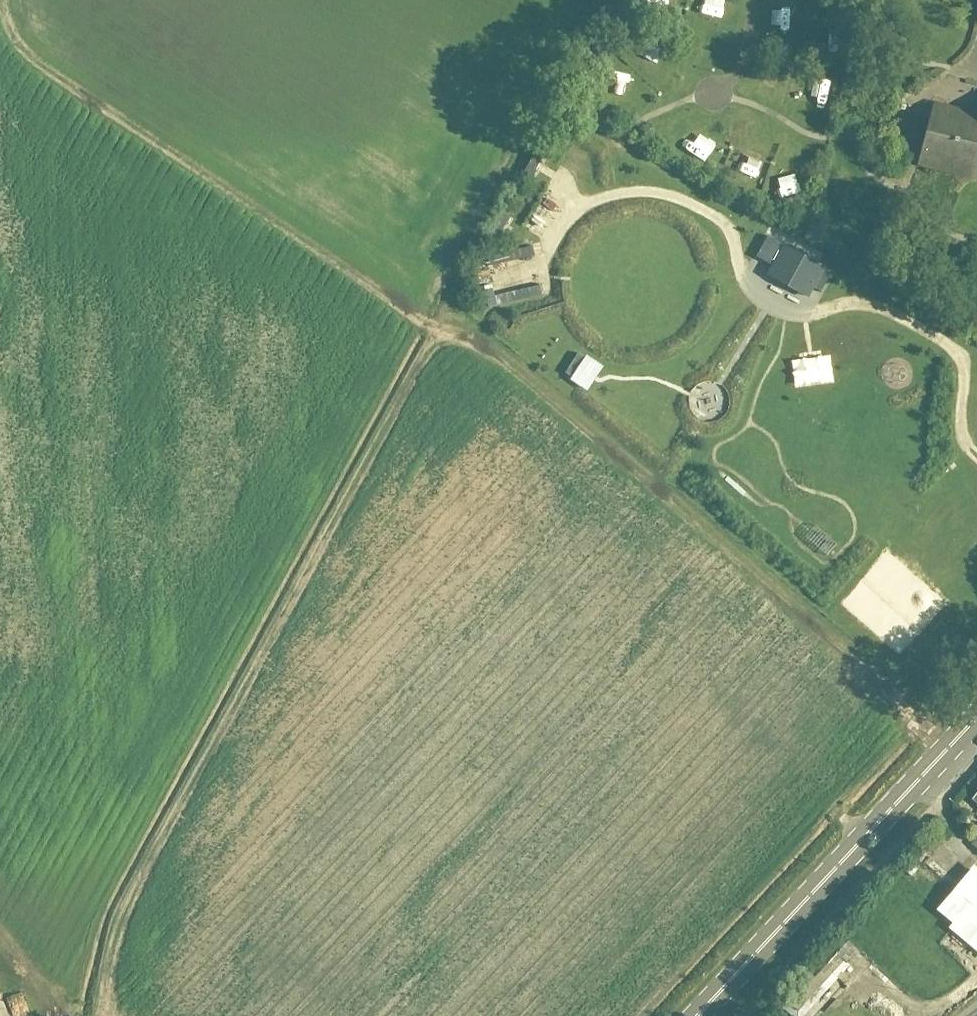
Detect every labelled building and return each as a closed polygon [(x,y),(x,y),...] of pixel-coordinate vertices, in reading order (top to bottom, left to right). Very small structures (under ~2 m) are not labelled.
[(976,177),(976,117),(935,106),(919,166),(972,180),(973,176),(976,177)] [(691,134),(678,152),(699,166),(712,148),(691,134)] [(767,237),(755,259),(773,268),(784,247),(767,237)] [(806,298),(811,289),(823,268),(784,247),(773,268),(768,277),(806,298)] [(823,268),(811,289),(820,294),(832,273),(823,268)] [(577,353),(563,372),(586,388),(600,369),(577,353)] [(952,876),(972,858),(957,841),(937,859),(952,876)] [(937,911),(976,944),(976,878),(970,872),(952,892),(937,911)] [(844,963),(848,967),(860,954),(839,936),(781,1000),(797,1014),(844,963)] [(11,1004),(17,1015),(36,1015),(27,997),(11,1004)]
